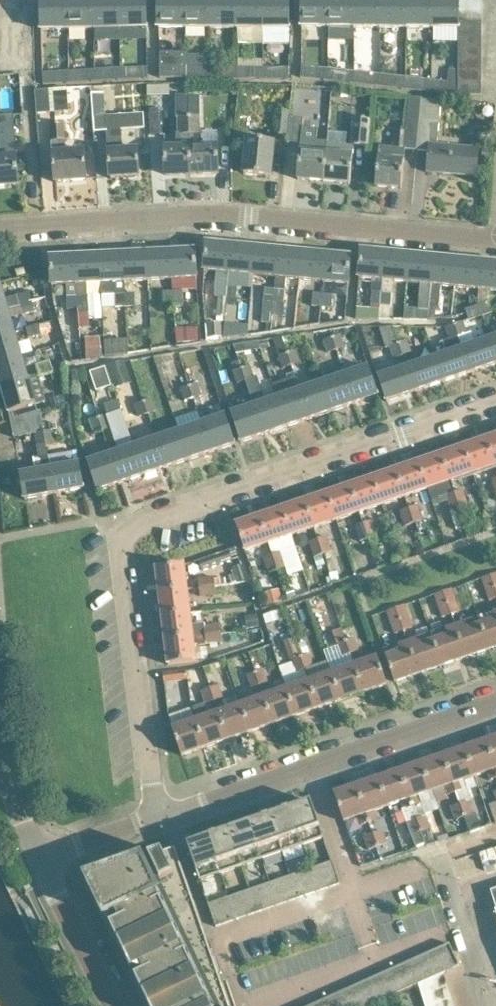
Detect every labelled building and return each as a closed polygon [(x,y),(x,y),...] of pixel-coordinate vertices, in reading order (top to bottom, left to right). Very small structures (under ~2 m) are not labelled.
[(11,28),(11,0),(0,0),(0,28),(11,28)] [(11,28),(31,28),(30,14),(32,14),(32,1),(30,1),(30,0),(11,0),(11,28)] [(42,30),(68,30),(68,0),(41,1),(42,30)] [(94,29),(94,0),(88,0),(68,0),(68,30),(94,29)] [(120,29),(120,0),(94,0),(94,29),(120,29)] [(120,29),(147,28),(146,0),(120,0),(120,29)] [(185,0),(158,0),(158,28),(185,29),(185,0)] [(211,0),(185,0),(185,29),(211,29),(211,0)] [(237,0),(211,0),(211,29),(237,29),(237,0)] [(263,0),(237,0),(237,29),(263,29),(263,0)] [(263,29),(290,29),(290,0),(263,0),(263,29)] [(329,0),(324,0),(302,0),(302,28),(329,28),(329,0)] [(355,0),(333,0),(329,0),(329,28),(355,28),(355,0)] [(381,0),(362,0),(355,0),(355,28),(381,28),(381,0)] [(407,1),(392,1),(381,0),(381,28),(407,28),(407,1)] [(433,1),(422,1),(407,1),(407,28),(433,29),(433,1)] [(459,1),(452,1),(433,1),(433,29),(459,29),(459,25),(459,13),(459,1)] [(459,13),(482,13),(482,1),(459,1),(459,13)] [(482,25),(482,13),(459,13),(459,25),(482,25)] [(482,37),(482,25),(459,25),(459,29),(459,37),(482,37)] [(172,44),(190,45),(191,33),(173,32),(172,44)] [(482,49),(482,37),(459,37),(459,49),(482,49)] [(408,42),(406,67),(421,68),(423,43),(408,42)] [(482,61),(482,49),(459,49),(459,61),(482,61)] [(185,79),(185,53),(160,53),(160,78),(185,79)] [(211,79),(211,67),(186,67),(187,53),(185,53),(185,79),(211,79)] [(11,56),(2,56),(2,67),(11,67),(11,56)] [(19,56),(11,56),(11,67),(20,67),(19,56)] [(327,82),(328,69),(312,67),(313,62),(303,61),(301,79),(327,82)] [(482,73),(482,61),(459,61),(459,71),(459,72),(482,73)] [(121,69),(121,81),(148,79),(147,67),(121,69)] [(237,80),(237,68),(211,67),(211,79),(237,80)] [(263,80),(263,68),(237,68),(237,80),(263,80)] [(263,68),(263,80),(289,81),(289,69),(263,68)] [(95,82),(121,81),(121,69),(95,70),(95,82)] [(354,72),(332,70),(328,69),(327,82),(353,84),(354,72)] [(69,84),(95,82),(95,70),(69,72),(69,84)] [(459,96),(459,84),(459,72),(459,71),(449,70),(448,82),(433,81),(431,93),(459,96)] [(43,85),(69,84),(69,72),(42,73),(43,85)] [(379,87),(380,75),(354,72),(353,84),(379,87)] [(482,85),(482,73),(459,72),(459,84),(482,85)] [(405,90),(406,78),(380,75),(379,87),(405,90)] [(431,93),(433,81),(406,78),(405,90),(431,93)] [(482,96),(482,85),(459,84),(459,96),(482,96)] [(50,113),(48,91),(35,92),(37,114),(50,113)] [(67,92),(53,93),(55,114),(69,112),(67,92)] [(104,94),(92,95),(94,133),(107,132),(110,179),(140,177),(138,150),(122,151),(121,131),(144,130),(143,114),(106,117),(104,94)] [(192,175),(190,117),(189,117),(188,95),(177,95),(178,134),(176,134),(176,148),(165,148),(166,176),(192,175)] [(418,152),(424,100),(410,98),(407,133),(396,132),(394,149),(380,147),(376,188),(401,190),(405,150),(418,152)] [(424,100),(418,152),(430,153),(428,173),(476,177),(479,151),(437,147),(441,101),(424,100)] [(288,135),(290,117),(291,113),(278,112),(276,134),(288,135)] [(156,116),(149,116),(150,136),(159,135),(159,114),(156,114),(156,116)] [(1,158),(0,159),(0,187),(19,186),(14,116),(0,117),(0,145),(1,158)] [(190,117),(192,175),(219,174),(218,146),(204,147),(203,133),(201,133),(200,117),(190,117)] [(325,183),(328,154),(315,153),(317,129),(302,128),(303,119),(290,117),(288,135),(288,143),(301,144),(300,151),(297,180),(325,183)] [(368,145),(370,120),(357,119),(355,144),(368,145)] [(87,181),(85,161),(84,151),(68,152),(66,124),(50,125),(55,183),(87,181)] [(274,143),(243,140),(242,157),(246,158),(244,175),(271,178),(274,143)] [(328,154),(325,183),(350,185),(352,165),(353,156),(354,147),(341,146),(327,145),(326,154),(328,154)] [(492,152),(485,151),(484,159),(492,160),(492,152)] [(229,275),(232,246),(207,244),(204,272),(217,274),(214,297),(219,298),(227,298),(228,285),(227,285),(228,275),(229,275)] [(253,277),(255,248),(232,246),(229,275),(253,277)] [(277,279),(279,251),(255,248),(253,277),(277,279)] [(196,251),(171,252),(172,282),(182,281),(197,280),(197,271),(196,251)] [(300,282),(303,253),(279,251),(277,279),(276,290),(274,303),(284,304),(286,280),(300,282)] [(384,282),(386,254),(362,251),(359,280),(372,281),(370,305),(381,306),(383,293),(384,282)] [(148,283),(172,282),(171,252),(147,254),(148,283)] [(324,284),(327,255),(303,253),(300,282),(324,284)] [(147,254),(123,255),(124,284),(125,284),(148,283),(147,254)] [(408,284),(410,256),(386,254),(384,282),(408,284)] [(116,296),(116,308),(126,308),(125,294),(126,294),(125,284),(124,284),(123,255),(99,256),(101,285),(102,297),(116,296)] [(327,255),(324,284),(349,286),(352,257),(327,255)] [(87,286),(101,285),(99,256),(75,257),(78,310),(88,310),(87,286)] [(429,311),(434,258),(410,256),(408,284),(420,285),(418,309),(405,308),(404,320),(427,323),(428,311),(429,311)] [(67,311),(78,310),(75,257),(50,258),(52,287),(66,287),(67,311)] [(455,289),(458,260),(434,258),(429,311),(439,312),(441,287),(455,289)] [(478,303),(482,263),(458,260),(455,289),(468,290),(466,302),(478,303)] [(478,303),(479,291),(495,293),(495,264),(482,263),(478,303)] [(7,308),(19,305),(32,301),(45,297),(44,289),(5,301),(0,284),(0,310),(7,308)] [(228,285),(227,298),(236,299),(237,286),(228,285)] [(274,303),(276,290),(265,289),(262,323),(272,324),(274,303)] [(173,315),(174,315),(173,306),(173,292),(162,292),(163,306),(173,306),(173,315)] [(173,292),(173,306),(184,305),(183,292),(173,292)] [(383,293),(381,306),(391,307),(392,294),(383,293)] [(126,294),(125,294),(126,308),(128,307),(134,307),(133,294),(126,294)] [(320,324),(322,308),(323,295),(313,294),(310,323),(320,324)] [(323,295),(322,308),(332,309),(333,296),(323,295)] [(219,298),(217,317),(225,318),(227,298),(219,298)] [(32,301),(19,305),(20,307),(22,316),(36,312),(32,301)] [(478,307),(481,317),(494,313),(490,302),(478,307)] [(284,307),(284,322),(303,322),(303,307),(284,307)] [(469,321),(481,317),(478,307),(465,311),(469,321)] [(14,333),(7,308),(0,310),(0,337),(14,333)] [(88,310),(79,310),(80,329),(89,328),(88,310)] [(463,322),(454,325),(459,338),(468,334),(463,322)] [(221,323),(208,324),(209,338),(223,337),(221,323)] [(443,383),(471,374),(459,338),(454,325),(445,328),(449,340),(443,342),(447,354),(434,358),(443,383)] [(39,326),(26,330),(29,339),(41,335),(39,326)] [(401,357),(403,357),(398,344),(393,328),(379,329),(386,349),(390,348),(393,359),(375,365),(379,377),(378,378),(386,403),(415,393),(406,368),(405,368),(401,357)] [(192,330),(177,331),(178,344),(193,343),(192,330)] [(21,357),(14,333),(0,337),(0,363),(21,357)] [(337,351),(345,348),(342,336),(332,339),(337,351)] [(282,339),(287,354),(291,366),(300,363),(291,337),(282,338),(282,339)] [(282,339),(272,340),(278,357),(287,354),(282,339)] [(327,354),(337,351),(332,339),(323,342),(327,354)] [(462,349),(471,374),(495,365),(495,356),(490,339),(475,345),(462,349)] [(99,340),(84,340),(84,361),(100,359),(99,340)] [(407,341),(398,344),(403,357),(412,354),(407,341)] [(128,354),(127,342),(104,343),(105,358),(128,354)] [(246,344),(233,346),(236,354),(249,352),(246,344)] [(282,369),(291,366),(287,354),(278,357),(282,369)] [(28,380),(21,357),(0,363),(0,384),(1,388),(28,380)] [(415,393),(443,383),(434,358),(406,368),(415,393)] [(49,362),(37,366),(40,376),(52,373),(49,362)] [(130,362),(106,366),(114,389),(131,383),(127,371),(133,369),(130,362)] [(286,429),(276,399),(264,403),(256,379),(254,379),(249,366),(242,369),(246,382),(254,407),(253,408),(263,436),(286,429)] [(111,387),(105,368),(90,373),(96,392),(111,387)] [(345,376),(355,405),(378,397),(368,368),(345,376)] [(242,369),(234,372),(238,385),(246,382),(242,369)] [(332,413),(355,405),(345,376),(322,383),(332,413)] [(28,380),(1,388),(5,400),(0,402),(3,412),(8,411),(9,414),(10,422),(38,413),(36,406),(28,380)] [(309,420),(332,413),(322,383),(299,391),(309,420)] [(189,387),(193,400),(202,396),(198,384),(189,387)] [(185,403),(193,400),(189,387),(180,390),(185,403)] [(286,429),(309,420),(299,391),(276,399),(286,429)] [(64,396),(54,398),(56,408),(66,406),(64,396)] [(143,402),(148,415),(156,412),(151,399),(143,402)] [(139,418),(148,415),(143,402),(134,406),(139,418)] [(241,444),(263,436),(253,408),(231,415),(241,444)] [(120,409),(106,414),(110,428),(119,453),(111,456),(121,484),(143,476),(120,409)] [(38,413),(10,422),(13,439),(35,435),(39,458),(33,459),(36,472),(20,475),(24,500),(54,495),(48,458),(46,446),(43,433),(40,413),(38,413)] [(97,418),(102,431),(110,428),(106,414),(97,418)] [(202,425),(211,454),(235,446),(225,417),(202,425)] [(94,434),(102,431),(97,418),(89,421),(94,434)] [(189,461),(211,454),(202,425),(179,433),(189,461)] [(51,431),(43,433),(46,446),(55,445),(53,431),(51,431)] [(166,469),(189,461),(179,433),(156,441),(166,469)] [(495,468),(495,437),(486,440),(495,468)] [(474,476),(495,468),(486,440),(464,448),(474,476)] [(144,477),(166,469),(156,441),(134,448),(144,477)] [(451,484),(474,476),(464,448),(441,456),(451,484)] [(76,453),(48,458),(54,495),(84,490),(81,470),(80,465),(80,464),(78,465),(76,453)] [(97,492),(121,484),(111,456),(88,464),(97,492)] [(427,492),(451,484),(441,456),(418,464),(427,492)] [(404,499),(427,492),(418,464),(395,471),(404,499)] [(382,507),(404,499),(395,471),(372,479),(382,507)] [(360,515),(382,507),(372,479),(350,487),(360,515)] [(336,523),(360,515),(350,487),(326,495),(336,523)] [(454,494),(459,508),(468,506),(463,491),(454,494)] [(451,511),(459,508),(454,494),(446,497),(451,511)] [(313,530),(336,523),(326,495),(303,503),(313,530)] [(291,538),(313,530),(303,503),(281,510),(291,538)] [(408,510),(413,524),(422,521),(418,507),(408,510)] [(268,546),(291,538),(281,510),(258,518),(268,546)] [(405,527),(413,524),(408,510),(400,512),(405,527)] [(246,554),(268,546),(258,518),(236,525),(246,554)] [(363,525),(369,540),(377,537),(372,522),(363,525)] [(360,543),(369,540),(363,525),(355,528),(360,543)] [(316,539),(322,556),(331,554),(327,537),(316,539)] [(314,558),(322,556),(316,539),(310,541),(314,558)] [(229,553),(201,564),(204,572),(232,562),(229,553)] [(272,556),(277,570),(286,567),(280,553),(272,556)] [(268,573),(277,570),(272,556),(263,560),(268,573)] [(159,595),(187,591),(184,566),(156,569),(159,595)] [(482,579),(489,600),(495,598),(495,592),(490,576),(482,579)] [(199,590),(215,587),(214,578),(198,579),(199,590)] [(292,580),(280,585),(284,597),(297,592),(292,580)] [(215,587),(199,590),(200,598),(216,597),(215,587)] [(445,592),(452,614),(460,612),(453,589),(445,592)] [(162,620),(191,617),(187,591),(159,595),(162,620)] [(442,618),(452,614),(445,592),(434,596),(441,617),(442,618)] [(405,631),(413,628),(406,606),(398,608),(405,631)] [(403,632),(405,631),(398,608),(387,612),(395,634),(403,632)] [(495,648),(495,614),(480,619),(491,650),(495,648)] [(248,630),(259,628),(256,615),(245,617),(248,630)] [(165,642),(222,636),(220,625),(205,627),(204,624),(192,625),(191,617),(162,620),(165,642)] [(467,658),(491,650),(480,619),(457,627),(467,658)] [(457,627),(434,635),(444,666),(467,658),(457,627)] [(345,642),(341,630),(333,633),(337,644),(338,644),(345,642)] [(434,635),(410,644),(420,674),(444,666),(434,635)] [(222,636),(165,642),(168,666),(196,662),(194,647),(223,644),(222,636)] [(346,641),(351,655),(359,652),(354,639),(346,641)] [(340,658),(351,655),(346,641),(336,645),(340,658)] [(410,644),(384,652),(388,664),(395,683),(420,674),(410,644)] [(301,657),(306,671),(314,668),(310,654),(301,657)] [(296,674),(306,671),(301,657),(291,661),(296,674)] [(355,665),(364,693),(387,686),(377,657),(355,665)] [(342,701),(364,693),(355,665),(332,673),(342,701)] [(263,670),(255,673),(260,686),(268,683),(263,670)] [(183,672),(163,675),(164,683),(164,684),(188,681),(187,672),(183,672)] [(251,689),(259,686),(255,673),(247,676),(251,689)] [(319,709),(342,701),(332,673),(309,681),(319,709)] [(296,717),(319,709),(309,681),(286,689),(296,717)] [(209,689),(213,702),(222,699),(218,686),(209,689)] [(206,705),(213,702),(209,689),(201,692),(206,705)] [(273,725),(296,717),(286,689),(263,697),(273,725)] [(250,733),(273,725),(263,697),(240,705),(250,733)] [(227,741),(250,733),(240,705),(217,713),(227,741)] [(204,749),(227,741),(217,713),(194,721),(204,749)] [(182,757),(204,749),(194,721),(172,729),(182,757)] [(486,742),(495,770),(495,739),(486,742)] [(465,750),(474,777),(475,779),(487,776),(489,783),(495,780),(495,770),(486,742),(465,750)] [(464,783),(475,779),(465,750),(444,757),(457,793),(461,805),(465,817),(471,833),(481,829),(474,809),(472,810),(470,802),(471,801),(464,783)] [(444,757),(422,765),(432,794),(435,793),(438,804),(449,800),(448,796),(455,794),(457,793),(444,757)] [(420,799),(432,794),(422,765),(400,772),(412,807),(421,805),(422,804),(420,799)] [(403,810),(412,807),(400,772),(377,780),(388,810),(401,805),(403,810)] [(377,814),(388,810),(377,780),(356,787),(369,824),(379,820),(377,814)] [(360,827),(369,824),(356,787),(334,795),(345,825),(358,820),(360,827)] [(290,810),(303,846),(324,839),(311,803),(290,810)] [(412,807),(425,845),(426,847),(436,844),(427,817),(425,817),(421,805),(412,807)] [(455,821),(465,817),(461,805),(451,808),(455,821)] [(416,848),(425,845),(412,807),(403,810),(401,811),(406,824),(407,824),(416,848)] [(485,828),(492,826),(486,808),(480,810),(482,818),(485,828)] [(282,853),(303,846),(290,810),(270,817),(282,853)] [(262,860),(282,853),(270,817),(249,824),(262,860)] [(460,836),(471,833),(465,817),(455,821),(460,836)] [(241,867),(262,860),(249,824),(229,831),(241,867)] [(221,875),(241,867),(229,831),(208,838),(221,875)] [(373,835),(377,848),(388,845),(383,831),(373,835)] [(381,860),(377,848),(373,835),(363,838),(368,851),(356,856),(360,868),(381,860)] [(200,882),(221,875),(208,838),(187,846),(200,882)] [(150,858),(149,859),(141,862),(141,861),(88,880),(127,961),(148,1005),(229,1005),(175,850),(150,858)] [(311,870),(319,893),(340,885),(332,863),(311,870)] [(298,900),(319,893),(311,870),(290,877),(298,900)] [(278,907),(298,900),(290,877),(270,884),(278,907)] [(257,914),(278,907),(270,884),(250,891),(257,914)] [(237,921),(257,914),(250,891),(229,898),(237,921)] [(216,928),(237,921),(229,898),(208,905),(216,928)] [(438,950),(448,972),(460,967),(450,945),(438,950)] [(437,977),(448,972),(438,950),(427,955),(437,977)] [(426,982),(437,977),(427,955),(416,960),(426,982)] [(414,987),(426,982),(416,960),(405,965),(414,987)] [(403,992),(414,987),(405,965),(393,970),(403,992)] [(392,997),(403,992),(393,970),(382,975),(392,997)] [(422,998),(448,986),(444,974),(419,985),(422,998)] [(381,1002),(392,997),(382,975),(371,980),(381,1002)] [(381,1002),(371,980),(360,985),(369,1005),(372,1005),(381,1002)] [(360,985),(348,990),(355,1005),(369,1005),(360,985)] [(452,998),(448,986),(422,998),(425,1005),(434,1005),(452,998)] [(348,990),(337,995),(342,1005),(355,1005),(348,990)] [(337,995),(326,1000),(328,1005),(342,1005),(337,995)] [(452,998),(434,1005),(454,1005),(452,998)]
